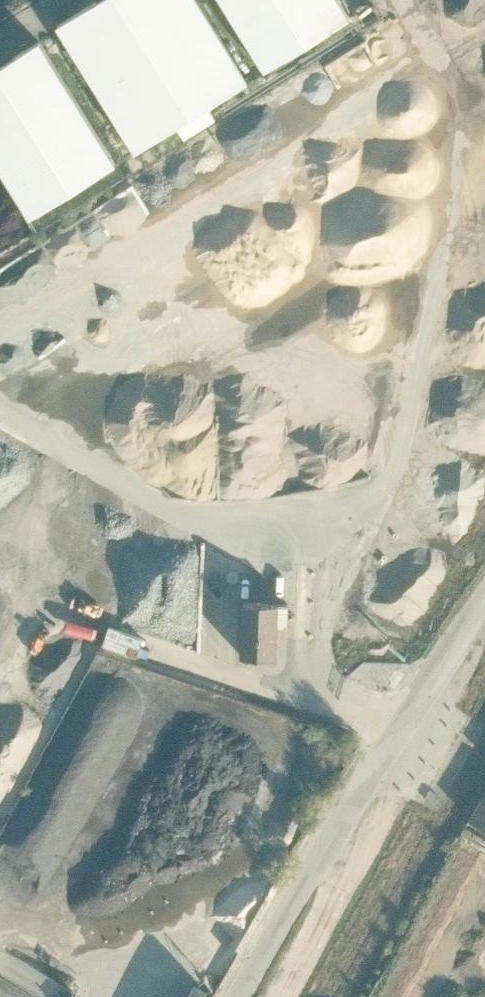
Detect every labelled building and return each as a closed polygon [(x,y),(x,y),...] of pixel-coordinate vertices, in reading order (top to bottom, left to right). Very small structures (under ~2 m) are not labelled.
[(58,24),(139,152),(251,81),(200,0),(96,0),(58,24)] [(263,74),(353,19),(341,0),(218,0),(263,74)] [(0,58),(0,170),(29,217),(116,164),(37,35),(0,58)] [(289,598),(244,596),(241,658),(285,659),(289,598)] [(112,623),(107,642),(147,652),(152,634),(112,623)] [(471,820),(484,828),(484,794),(471,820)] [(211,991),(194,980),(184,996),(207,996),(211,991)]
